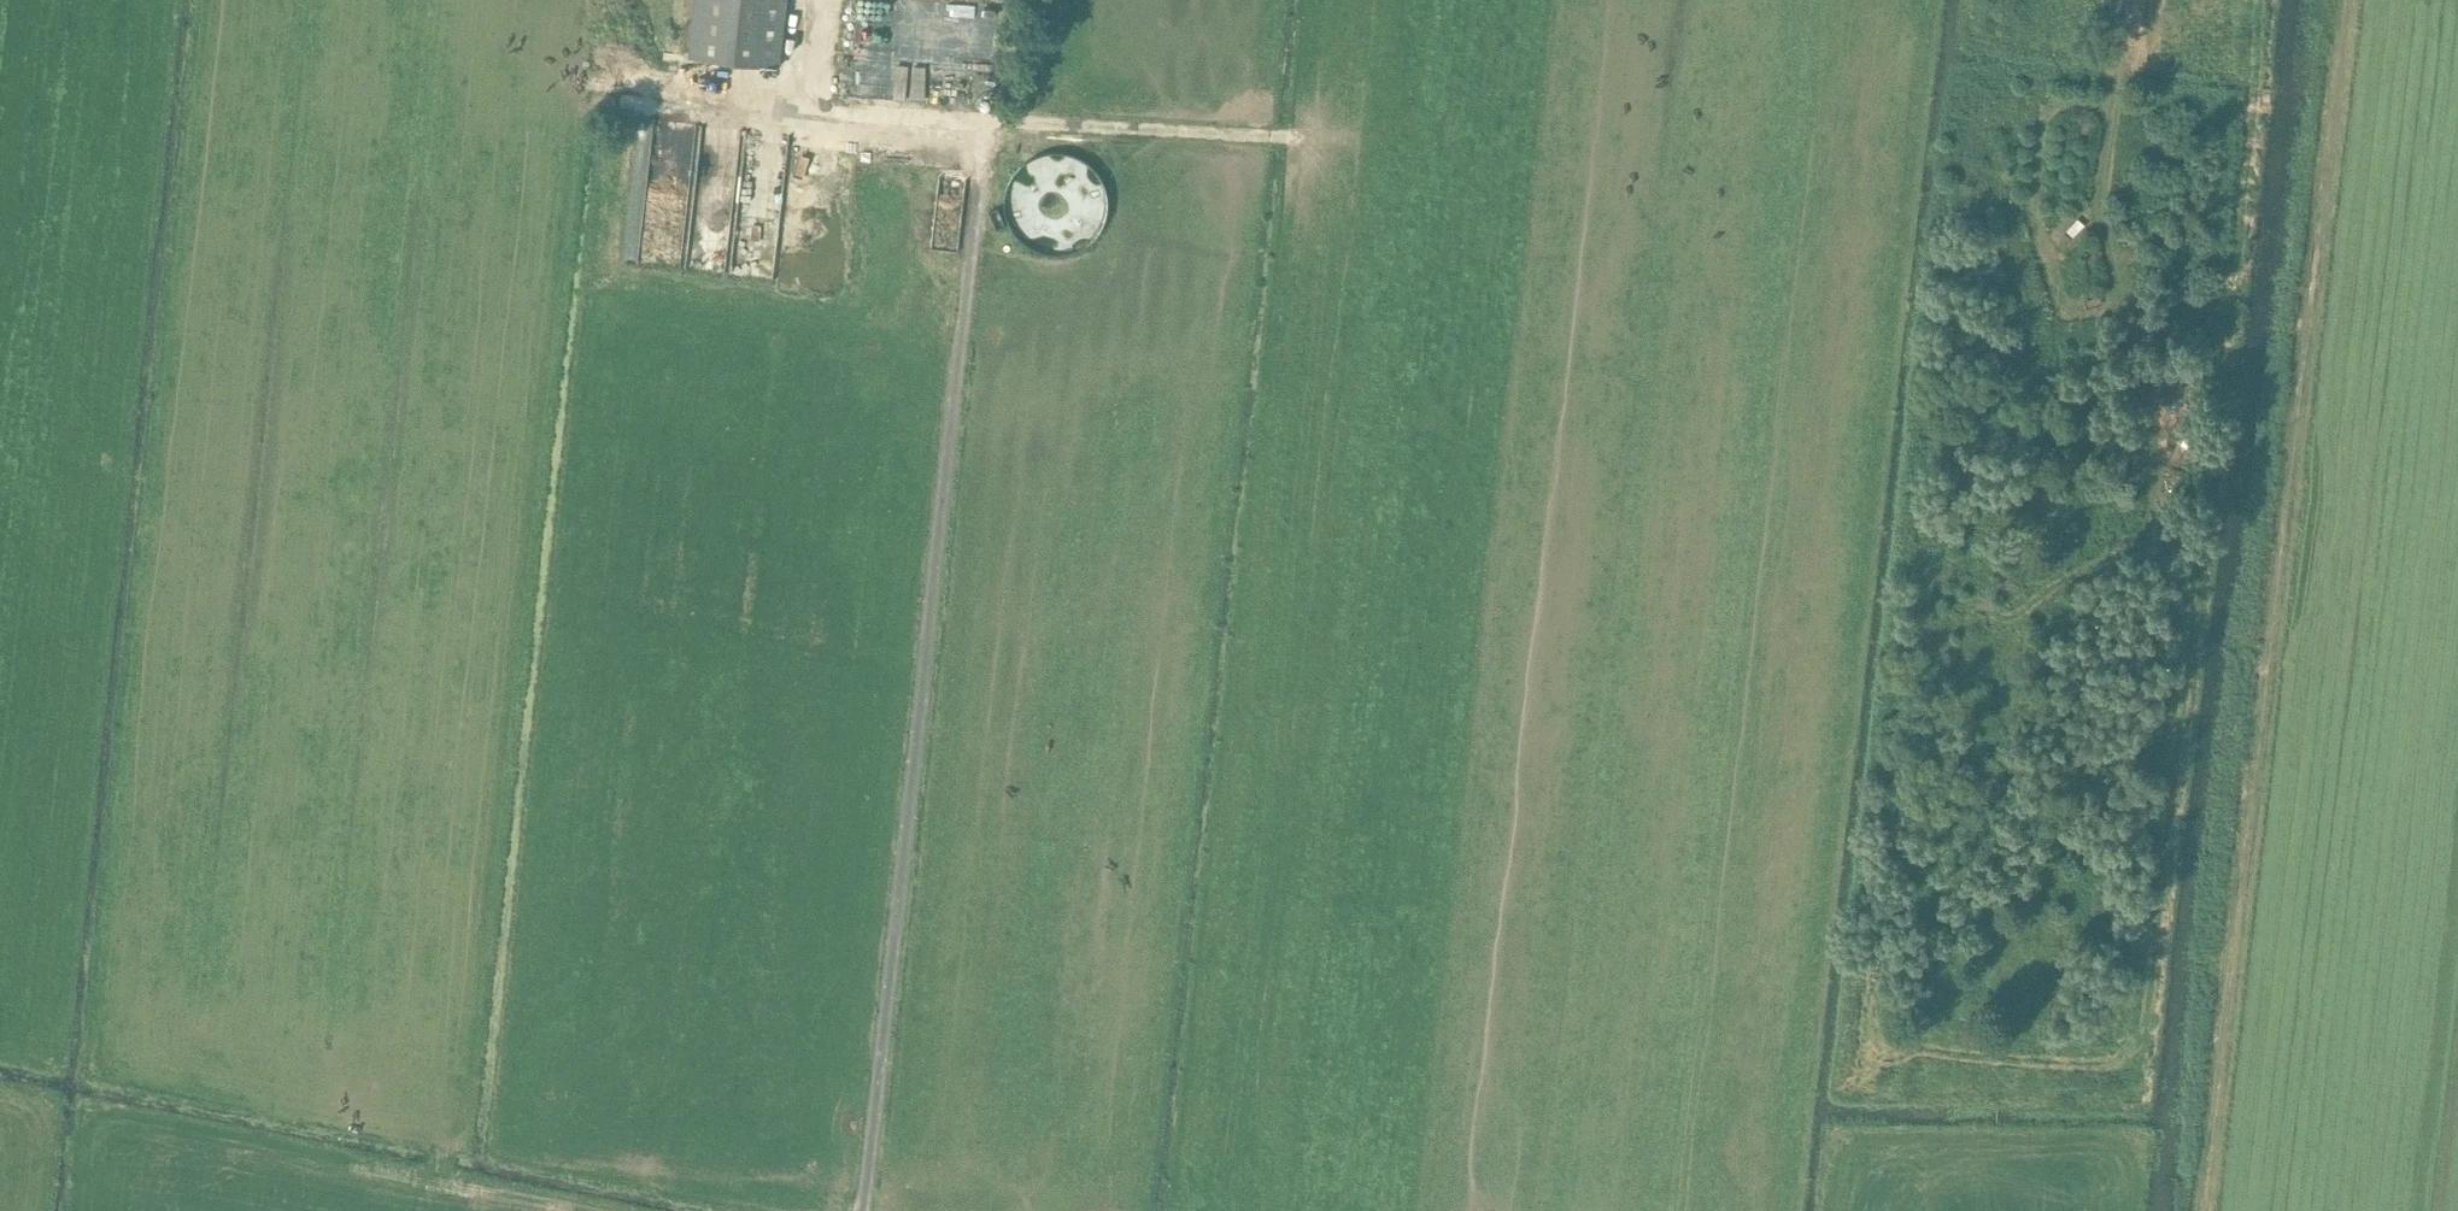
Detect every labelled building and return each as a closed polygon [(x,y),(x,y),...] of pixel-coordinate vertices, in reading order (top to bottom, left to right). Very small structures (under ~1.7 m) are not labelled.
[(780,68),(788,0),(694,0),(688,57),(780,68)] [(733,271),(747,128),(655,119),(641,262),(733,271)] [(800,149),(784,244),(813,249),(817,224),(843,228),(844,221),(815,216),(823,165),(820,165),(822,152),(800,149)] [(1103,156),(1017,157),(1018,234),(1105,232),(1103,156)] [(646,196),(647,169),(634,169),(633,195),(646,196)] [(631,204),(632,228),(644,227),(643,204),(631,204)]
